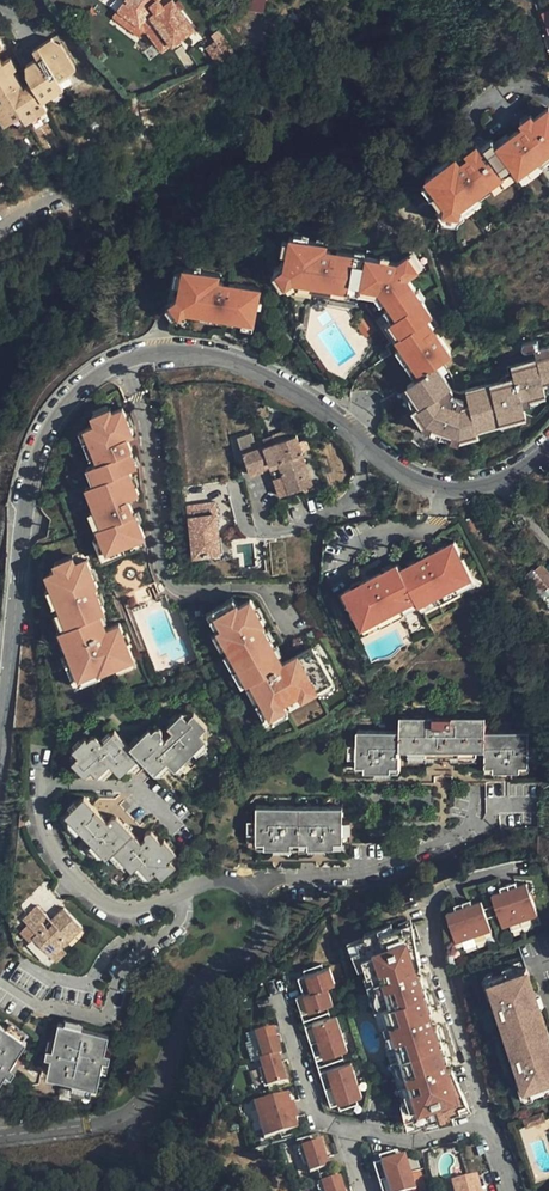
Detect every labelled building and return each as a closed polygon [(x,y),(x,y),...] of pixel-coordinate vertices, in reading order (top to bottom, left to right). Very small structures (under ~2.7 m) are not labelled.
[(113,11),(138,33),(147,40),(157,55),(188,34),(168,4),(158,10),(154,3),(158,0),(123,0),(121,2),(113,11)] [(138,33),(113,11),(108,17),(133,39),(138,33)] [(11,114),(26,102),(31,108),(51,93),(47,86),(66,71),(61,64),(76,52),(58,28),(55,30),(48,21),(32,34),(39,42),(27,51),(33,58),(28,61),(36,70),(29,76),(16,59),(19,56),(12,47),(4,53),(0,48),(0,99),(11,114)] [(229,52),(221,39),(200,52),(209,64),(229,52)] [(5,118),(11,114),(0,99),(0,111),(5,118)] [(548,151),(548,113),(545,107),(528,117),(530,120),(516,129),(514,127),(491,141),(489,137),(474,146),(463,152),(465,156),(455,161),(450,152),(417,172),(421,178),(438,203),(437,216),(455,217),(456,203),(474,193),(473,191),(483,185),(484,186),(509,171),(511,174),(534,160),(532,158),(547,149),(548,151)] [(463,152),(474,146),(472,142),(461,148),(463,152)] [(548,151),(547,149),(532,158),(534,160),(511,174),(514,179),(537,164),(536,163),(548,155),(548,151)] [(438,203),(421,178),(414,182),(421,192),(424,190),(432,203),(432,211),(437,222),(454,223),(461,217),(462,204),(476,195),(475,194),(485,188),(486,189),(511,174),(509,171),(484,186),(483,185),(473,191),(474,193),(456,203),(455,217),(437,216),(438,203)] [(406,382),(413,393),(444,371),(438,361),(452,351),(433,323),(427,314),(432,310),(408,274),(419,266),(407,248),(395,256),(322,242),(323,237),(289,231),(284,252),(282,262),(276,266),(286,281),(294,276),(316,280),(317,279),(332,281),(332,285),(359,290),(360,284),(378,288),(384,298),(388,304),(395,315),(389,319),(399,333),(404,342),(400,345),(419,374),(413,378),(406,382)] [(407,248),(419,266),(425,262),(413,244),(407,248)] [(282,262),(284,252),(279,251),(277,259),(275,260),(274,267),(271,269),(280,284),(283,283),(288,288),(295,283),(315,288),(315,285),(330,288),(329,290),(357,296),(359,290),(332,285),(332,281),(317,279),(316,280),(294,276),(286,281),(276,266),(282,262)] [(182,289),(189,260),(179,258),(170,295),(182,289)] [(225,269),(189,260),(182,289),(170,295),(178,311),(189,306),(203,310),(209,311),(211,307),(231,312),(230,314),(234,315),(255,320),(263,287),(233,279),(232,283),(222,280),(225,269)] [(360,284),(359,290),(374,293),(379,302),(384,298),(378,288),(360,284)] [(395,315),(388,304),(382,309),(389,319),(395,315)] [(209,311),(203,310),(202,314),(233,321),(234,315),(230,314),(231,312),(211,307),(209,311)] [(427,314),(433,323),(438,320),(432,310),(427,314)] [(376,329),(365,313),(354,320),(365,337),(376,329)] [(399,333),(389,319),(383,323),(393,338),(399,333)] [(419,374),(400,345),(394,349),(413,378),(419,374)] [(413,393),(415,396),(419,394),(423,401),(415,406),(417,410),(415,411),(422,421),(419,426),(453,439),(457,438),(457,434),(473,430),(471,421),(522,409),(520,399),(542,394),(540,382),(548,381),(548,355),(536,358),(537,361),(519,365),(523,380),(466,393),(468,402),(457,405),(463,391),(449,383),(451,381),(444,371),(413,393)] [(340,382),(330,375),(326,380),(335,388),(340,382)] [(395,390),(402,401),(413,393),(406,382),(395,390)] [(413,393),(402,401),(419,426),(422,421),(415,411),(417,410),(415,406),(423,401),(419,394),(415,396),(413,393)] [(105,411),(111,409),(109,403),(91,410),(94,417),(106,413),(105,411)] [(122,404),(111,409),(105,411),(106,413),(94,417),(95,421),(86,425),(97,453),(100,461),(94,463),(100,479),(91,482),(97,497),(93,499),(95,504),(102,521),(96,524),(98,529),(105,547),(121,541),(144,532),(135,509),(131,510),(125,495),(137,490),(128,465),(134,463),(128,447),(130,446),(126,433),(132,430),(122,404)] [(270,414),(266,405),(256,409),(259,418),(270,414)] [(457,434),(457,438),(516,425),(514,417),(524,415),(522,409),(471,421),(473,430),(457,434)] [(97,453),(86,425),(79,427),(90,456),(97,453)] [(272,432),(275,441),(288,436),(284,428),(272,432)] [(288,436),(275,441),(242,454),(250,475),(270,467),(278,464),(289,493),(313,484),(302,453),(304,453),(303,452),(299,440),(296,433),(288,436)] [(305,438),(299,440),(303,452),(309,450),(305,438)] [(328,454),(335,451),(328,438),(313,446),(326,473),(335,469),(328,454)] [(339,449),(335,451),(328,454),(335,469),(337,473),(348,468),(339,449)] [(100,479),(94,463),(85,467),(91,482),(100,479)] [(278,464),(270,467),(281,496),(289,493),(278,464)] [(97,497),(91,482),(83,485),(89,500),(93,499),(97,497)] [(216,498),(186,500),(191,553),(221,551),(216,498)] [(102,521),(95,504),(88,507),(94,524),(96,524),(102,521)] [(105,547),(98,529),(91,531),(101,556),(124,547),(121,541),(105,547)] [(399,561),(350,591),(371,626),(420,595),(424,600),(473,570),(452,535),(403,566),(399,561)] [(72,562),(79,559),(75,550),(54,558),(57,566),(71,560),(72,562)] [(89,556),(79,559),(72,562),(71,560),(57,566),(51,568),(56,580),(51,582),(65,620),(59,623),(65,638),(63,638),(66,646),(76,673),(95,665),(97,669),(133,655),(119,620),(104,626),(97,609),(103,607),(93,582),(98,580),(89,556)] [(540,565),(540,564),(534,570),(535,571),(548,585),(548,574),(540,565)] [(477,576),(473,570),(424,600),(420,595),(371,626),(374,632),(424,602),(427,607),(477,576)] [(65,620),(51,582),(44,585),(59,623),(65,620)] [(213,613),(235,601),(233,597),(206,612),(216,630),(221,627),(213,613)] [(238,606),(235,601),(213,613),(221,627),(216,630),(225,645),(229,653),(246,683),(251,681),(259,697),(268,713),(284,704),(280,698),(295,690),(312,681),(316,687),(330,678),(312,646),(282,662),(261,624),(265,622),(252,598),(238,606)] [(65,638),(59,623),(52,625),(58,640),(63,638),(65,638)] [(225,645),(216,630),(209,634),(218,649),(225,645)] [(76,673),(66,646),(58,649),(70,682),(98,671),(97,669),(95,665),(76,673)] [(246,683),(229,653),(222,657),(239,688),(246,683)] [(330,678),(316,687),(319,693),(334,685),(330,678)] [(312,681),(295,690),(299,696),(316,687),(312,681)] [(268,713),(259,697),(252,701),(264,723),(287,710),(284,704),(268,713)] [(150,725),(131,744),(141,754),(156,768),(168,756),(177,765),(206,735),(200,729),(208,722),(193,709),(187,715),(181,709),(167,722),(172,727),(165,734),(160,730),(162,728),(161,726),(161,725),(160,724),(158,723),(157,724),(156,725),(155,726),(155,728),(155,730),(150,725)] [(402,713),(402,726),(403,746),(488,745),(488,727),(488,711),(402,713)] [(403,746),(402,726),(357,727),(357,742),(347,742),(347,755),(357,755),(357,768),(403,767),(403,746)] [(532,726),(488,727),(488,745),(488,765),(533,765),(533,752),(541,752),(541,739),(532,739),(532,726)] [(141,754),(131,744),(114,728),(105,736),(100,731),(99,729),(97,729),(96,729),(95,729),(90,734),(88,732),(73,746),(81,753),(77,757),(91,771),(95,767),(100,772),(111,761),(123,772),(141,754)] [(108,855),(133,828),(119,815),(118,815),(116,814),(114,814),(113,814),(111,815),(110,817),(84,793),(57,823),(61,827),(72,837),(86,849),(99,860),(101,863),(105,859),(108,855)] [(351,829),(351,816),(343,815),(343,802),(257,802),(257,816),(248,816),(248,829),(257,829),(257,843),(343,842),(343,829),(351,829)] [(60,832),(60,833),(69,841),(72,837),(61,827),(60,828),(59,829),(60,832)] [(145,839),(133,828),(108,855),(120,865),(129,873),(130,872),(132,870),(134,868),(137,865),(151,878),(158,871),(162,874),(174,861),(170,857),(176,850),(164,839),(162,841),(156,835),(153,839),(152,838),(151,837),(150,836),(148,836),(147,836),(146,837),(145,838),(145,839)] [(99,860),(86,849),(83,853),(92,861),(94,862),(96,862),(97,861),(99,860)] [(108,855),(105,859),(113,866),(114,866),(116,867),(117,867),(118,866),(120,865),(108,855)] [(137,865),(134,868),(146,879),(151,878),(137,865)] [(521,889),(513,890),(522,922),(539,917),(530,886),(521,889)] [(522,922),(513,890),(506,892),(497,895),(506,927),(522,922)] [(476,898),(467,901),(469,906),(478,903),(476,898)] [(469,906),(467,901),(458,903),(460,909),(469,906)] [(478,903),(469,906),(478,935),(496,930),(487,901),(478,903)] [(64,903),(52,915),(56,919),(50,925),(46,921),(51,916),(38,902),(25,917),(38,930),(34,934),(55,954),(64,943),(84,922),(64,903)] [(478,935),(469,906),(460,909),(451,912),(461,941),(478,935)] [(56,919),(52,915),(51,916),(46,921),(50,925),(56,919)] [(413,916),(411,916),(403,919),(404,923),(408,922),(411,929),(415,927),(413,916)] [(367,927),(369,934),(396,925),(394,918),(367,927)] [(415,1083),(458,1075),(455,1068),(448,1070),(445,1060),(439,1062),(429,1027),(434,1026),(429,1009),(423,1011),(413,977),(418,975),(416,967),(422,965),(415,927),(411,929),(408,922),(404,923),(396,925),(369,934),(357,938),(371,965),(377,963),(384,986),(390,984),(401,1018),(395,1020),(400,1036),(406,1034),(416,1068),(411,1070),(415,1083)] [(64,943),(55,954),(60,958),(69,948),(64,943)] [(304,972),(310,990),(329,984),(338,981),(332,963),(304,972)] [(532,1094),(548,1088),(548,1031),(527,966),(509,973),(508,969),(491,975),(497,992),(493,994),(497,1007),(501,1005),(521,1064),(517,1066),(522,1079),(526,1078),(532,1094)] [(298,973),(303,992),(310,990),(304,972),(298,973)] [(423,1011),(429,1009),(435,1008),(424,974),(418,975),(413,977),(423,1011)] [(310,990),(303,992),(309,1010),(335,1002),(329,984),(310,990)] [(390,984),(384,986),(379,987),(390,1022),(395,1020),(401,1018),(390,984)] [(303,992),(298,993),(304,1011),(309,1010),(303,992)] [(521,1064),(501,1005),(497,1007),(517,1066),(521,1064)] [(317,1037),(343,1030),(338,1013),(312,1021),(317,1037)] [(26,1036),(9,1025),(0,1018),(0,1078),(3,1080),(11,1067),(17,1070),(27,1055),(21,1051),(29,1038),(26,1036)] [(9,1025),(26,1036),(30,1030),(13,1019),(9,1025)] [(312,1039),(317,1037),(312,1021),(307,1022),(312,1039)] [(280,1051),(284,1050),(275,1023),(257,1029),(260,1038),(266,1055),(280,1051)] [(439,1062),(445,1060),(450,1058),(440,1024),(434,1026),(429,1027),(439,1062)] [(112,1031),(86,1028),(65,1027),(62,1026),(60,1042),(54,1041),(52,1060),(59,1060),(57,1076),(80,1078),(100,1080),(107,1080),(108,1066),(115,1066),(116,1049),(110,1048),(112,1031)] [(348,1048),(343,1030),(317,1037),(322,1055),(348,1048)] [(406,1034),(400,1036),(395,1038),(405,1072),(411,1070),(416,1068),(406,1034)] [(322,1055),(317,1037),(312,1039),(317,1057),(322,1055)] [(261,1057),(266,1055),(260,1038),(255,1040),(261,1057)] [(288,1077),(280,1051),(266,1055),(261,1057),(264,1067),(269,1083),(288,1077)] [(331,1085),(357,1077),(352,1061),(326,1068),(331,1085)] [(269,1083),(264,1067),(259,1068),(264,1084),(269,1083)] [(326,1086),(331,1085),(326,1068),(321,1070),(326,1086)] [(470,1103),(458,1075),(415,1083),(419,1097),(413,1099),(416,1128),(424,1125),(454,1116),(461,1114),(468,1112),(466,1104),(470,1103)] [(335,1098),(362,1093),(357,1077),(331,1085),(335,1098)] [(330,1099),(335,1098),(331,1085),(326,1086),(330,1099)] [(258,1112),(295,1105),(296,1103),(295,1098),(291,1099),(288,1089),(254,1099),(258,1112)] [(362,1094),(362,1093),(335,1098),(336,1102),(362,1094)] [(468,1112),(461,1114),(462,1116),(474,1112),(470,1103),(466,1104),(468,1112)] [(298,1107),(297,1105),(295,1105),(258,1112),(259,1118),(298,1107)] [(300,1116),(298,1107),(259,1118),(265,1137),(299,1127),(296,1116),(300,1116)] [(545,1111),(526,1117),(529,1126),(548,1120),(545,1111)] [(424,1125),(425,1129),(455,1120),(454,1116),(424,1125)] [(455,1120),(425,1129),(427,1133),(457,1124),(455,1120)] [(331,1163),(324,1138),(302,1144),(306,1161),(311,1160),(313,1168),(331,1163)] [(383,1162),(388,1179),(414,1171),(409,1155),(383,1162)] [(377,1164),(382,1180),(388,1179),(383,1162),(377,1164)] [(388,1179),(391,1190),(409,1190),(419,1188),(414,1171),(388,1179)] [(343,1172),(322,1178),(326,1190),(348,1190),(343,1172)] [(477,1176),(451,1182),(454,1190),(481,1190),(477,1176)] [(382,1180),(385,1190),(391,1190),(388,1179),(382,1180)]
